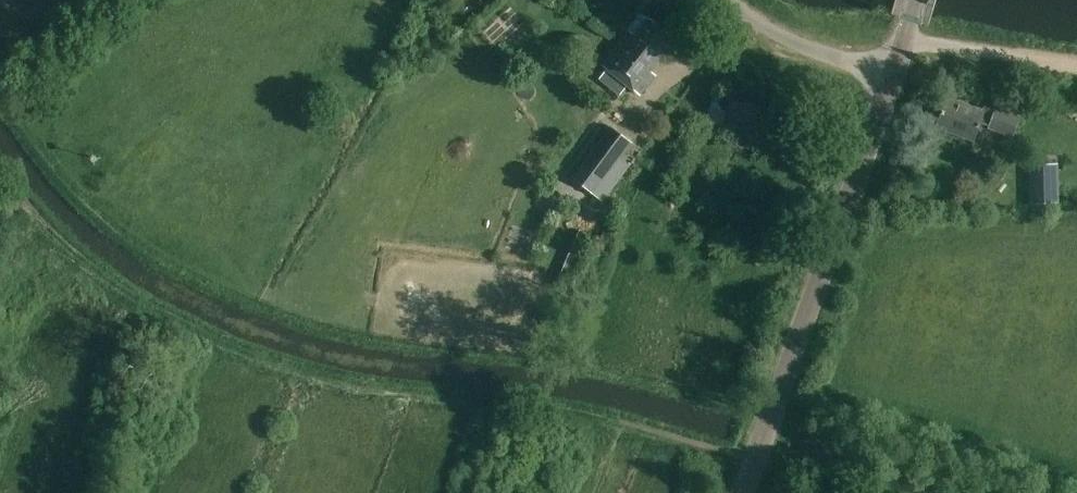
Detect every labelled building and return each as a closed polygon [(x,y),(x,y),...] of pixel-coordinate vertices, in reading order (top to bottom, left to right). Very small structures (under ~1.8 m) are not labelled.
[(676,41),(645,15),(631,32),(626,28),(599,61),(610,70),(601,80),(620,96),(629,85),(641,95),(658,74),(653,70),(676,41)] [(935,128),(969,141),(976,123),(989,128),(988,129),(1013,139),(1020,119),(996,110),(995,111),(982,106),(980,110),(947,97),(935,128)] [(730,101),(726,117),(743,121),(742,125),(749,126),(749,122),(755,123),(759,107),(730,101)] [(605,202),(631,167),(621,159),(633,142),(612,126),(573,179),(605,202)] [(990,136),(988,152),(1014,155),(1016,140),(990,136)] [(1031,205),(1061,204),(1059,164),(1029,165),(1031,205)]
